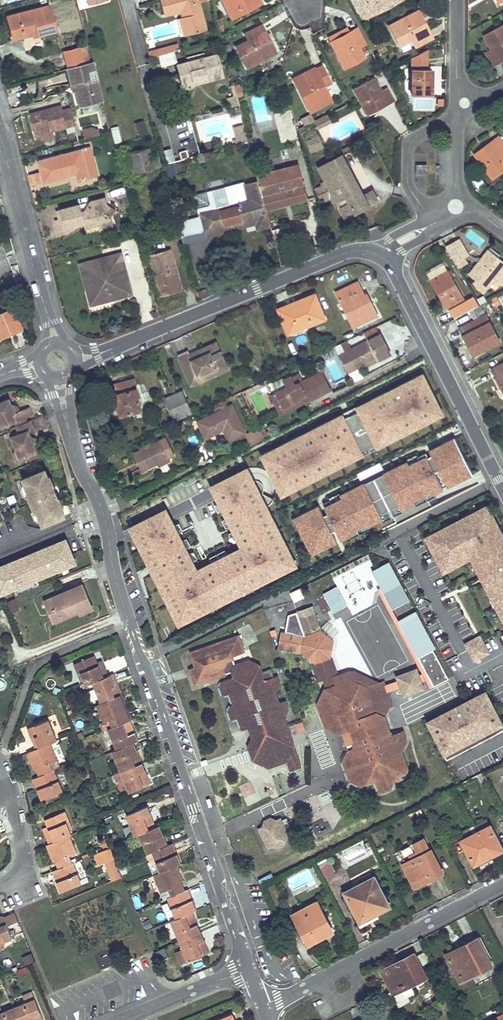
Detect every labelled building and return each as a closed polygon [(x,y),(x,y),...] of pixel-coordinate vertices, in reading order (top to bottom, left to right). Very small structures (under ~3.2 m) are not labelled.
[(165,14),(182,9),(184,16),(189,34),(206,29),(198,0),(161,0),(165,14)] [(231,17),(261,2),(260,0),(222,0),(231,17)] [(371,13),(398,0),(365,0),(371,13)] [(47,5),(8,16),(13,38),(38,32),(39,35),(54,31),(47,5)] [(418,9),(388,25),(398,45),(411,39),(415,46),(432,38),(428,28),(425,29),(421,20),(423,19),(418,9)] [(189,34),(184,16),(177,18),(182,36),(189,34)] [(248,40),(235,46),(246,67),(276,52),(270,42),(269,43),(264,32),(265,32),(261,24),(245,33),(248,40)] [(483,35),(491,48),(484,51),(492,65),(502,58),(502,25),(483,35)] [(338,37),(330,41),(344,68),(364,57),(358,46),(365,43),(356,28),(347,32),(348,34),(340,39),(338,37)] [(382,41),(376,45),(380,52),(386,49),(382,41)] [(147,49),(148,57),(157,56),(159,66),(177,63),(174,44),(147,49)] [(79,48),(63,52),(67,68),(84,63),(79,48)] [(218,53),(179,64),(182,73),(179,74),(182,83),(182,85),(183,86),(183,87),(184,88),(185,89),(186,90),(187,90),(188,90),(190,91),(191,90),(192,90),(193,89),(194,89),(194,88),(195,87),(196,85),(195,83),(194,79),(199,78),(201,82),(224,75),(218,53)] [(67,68),(66,68),(70,84),(74,83),(75,90),(75,91),(98,85),(92,61),(84,63),(67,68)] [(316,70),(294,81),(309,111),(331,101),(324,86),(330,83),(321,65),(315,69),(316,70)] [(314,66),(292,77),(294,81),(316,70),(315,69),(314,66)] [(427,68),(411,68),(411,94),(431,95),(431,81),(427,81),(427,68)] [(380,90),(387,87),(380,75),(373,78),(380,90)] [(373,78),(354,88),(365,110),(376,104),(378,109),(394,101),(387,87),(380,90),(373,78)] [(98,85),(75,91),(76,96),(92,104),(102,101),(98,85)] [(239,105),(235,91),(227,92),(231,107),(239,105)] [(76,96),(79,107),(92,104),(76,96)] [(62,106),(30,114),(35,130),(50,126),(51,130),(74,124),(70,107),(63,110),(62,106)] [(280,142),(297,139),(292,110),(275,113),(280,142)] [(327,114),(313,120),(317,127),(330,120),(327,114)] [(138,134),(146,132),(143,120),(134,122),(138,134)] [(243,124),(233,126),(237,141),(246,139),(243,124)] [(111,127),(114,143),(121,141),(118,126),(111,127)] [(95,127),(84,130),(85,138),(100,134),(99,131),(95,127)] [(475,154),(492,178),(502,170),(502,155),(502,153),(502,152),(502,143),(498,136),(475,154)] [(148,147),(129,152),(134,174),(161,167),(158,157),(151,158),(148,147)] [(350,147),(341,151),(343,155),(352,151),(350,147)] [(82,149),(73,152),(81,180),(90,178),(82,149)] [(73,152),(39,161),(45,182),(77,174),(78,181),(81,180),(73,152)] [(323,193),(331,189),(339,205),(346,217),(379,200),(373,190),(365,195),(344,156),(343,155),(319,168),(327,183),(316,189),(318,196),(323,193)] [(173,165),(164,167),(166,177),(175,175),(173,165)] [(298,165),(257,175),(266,209),(307,199),(298,165)] [(427,165),(417,166),(417,175),(426,175),(427,165)] [(323,193),(326,198),(330,196),(336,207),(339,205),(331,189),(323,193)] [(79,205),(59,210),(61,218),(64,230),(84,224),(84,222),(89,220),(99,226),(100,231),(114,227),(111,218),(104,214),(108,206),(106,198),(90,202),(85,212),(81,213),(79,205)] [(247,201),(200,213),(201,217),(212,214),(216,229),(252,220),(247,201)] [(104,214),(111,218),(115,211),(108,206),(104,214)] [(265,212),(256,215),(260,230),(269,227),(265,212)] [(212,214),(201,217),(205,232),(216,229),(212,214)] [(64,230),(61,218),(53,220),(56,232),(64,230)] [(84,222),(84,224),(86,229),(99,226),(89,220),(84,222)] [(457,240),(446,247),(453,260),(462,255),(465,254),(457,240)] [(170,249),(149,254),(160,296),(181,290),(170,249)] [(488,250),(484,254),(494,262),(498,258),(488,250)] [(125,274),(120,254),(104,259),(105,261),(102,261),(111,297),(113,296),(112,292),(124,288),(121,278),(116,280),(115,277),(125,274)] [(469,273),(487,287),(496,276),(502,281),(502,279),(502,262),(498,258),(494,262),(484,254),(469,273)] [(462,255),(453,260),(457,267),(465,262),(462,255)] [(111,297),(102,261),(98,262),(97,261),(82,265),(83,272),(86,271),(87,276),(85,276),(92,302),(111,297)] [(465,301),(452,277),(453,276),(450,269),(431,280),(440,295),(441,294),(449,310),(454,319),(462,314),(463,314),(470,310),(465,301)] [(130,292),(125,274),(115,277),(116,280),(121,278),(124,288),(112,292),(113,296),(130,292)] [(13,276),(2,281),(5,287),(15,282),(13,276)] [(357,281),(336,292),(354,326),(378,314),(368,296),(366,298),(357,281)] [(458,285),(464,297),(470,294),(464,282),(458,285)] [(297,301),(279,309),(289,333),(325,319),(316,296),(298,303),(297,301)] [(0,314),(0,337),(23,328),(14,308),(0,314)] [(486,315),(459,328),(463,336),(464,335),(470,345),(468,346),(473,355),(500,341),(486,315)] [(380,334),(339,355),(348,372),(363,364),(376,357),(378,361),(390,354),(380,334)] [(189,354),(187,350),(177,354),(191,385),(201,380),(199,375),(215,367),(217,373),(227,369),(215,342),(206,347),(207,350),(191,357),(189,354)] [(207,350),(206,347),(189,354),(191,357),(207,350)] [(376,357),(363,364),(365,367),(378,361),(376,357)] [(491,369),(495,376),(497,376),(502,387),(501,388),(502,392),(502,363),(491,369)] [(201,380),(217,373),(215,367),(199,375),(201,380)] [(322,391),(324,394),(331,390),(322,371),(315,375),(322,391)] [(392,390),(403,411),(411,425),(430,416),(427,410),(407,372),(373,390),(377,398),(392,390)] [(291,377),(282,381),(285,389),(274,394),(282,410),(300,401),(298,398),(305,395),(308,401),(316,397),(315,394),(322,391),(315,375),(295,384),(291,377)] [(134,379),(116,384),(118,394),(121,404),(118,405),(121,415),(142,410),(134,379)] [(182,391),(167,398),(173,414),(189,407),(182,391)] [(282,410),(274,394),(270,396),(279,415),(308,401),(305,395),(298,398),(300,401),(282,410)] [(30,405),(21,409),(16,411),(12,403),(10,397),(0,401),(0,426),(14,420),(25,415),(33,412),(30,405)] [(21,409),(18,404),(12,403),(16,411),(21,409)] [(231,406),(197,422),(205,438),(223,428),(229,441),(244,433),(231,406)] [(427,410),(430,416),(433,421),(440,418),(434,406),(427,410)] [(189,407),(173,414),(176,420),(191,413),(189,407)] [(362,439),(347,411),(333,418),(337,426),(318,436),(327,453),(339,446),(337,442),(341,441),(343,444),(345,448),(362,439)] [(25,415),(14,420),(16,425),(27,420),(25,415)] [(35,427),(31,419),(27,420),(16,425),(20,433),(8,439),(11,445),(10,448),(14,460),(26,455),(35,451),(29,437),(26,431),(35,427)] [(259,442),(265,439),(259,429),(246,436),(251,446),(259,442)] [(398,431),(388,436),(392,444),(402,439),(398,431)] [(29,437),(35,451),(38,450),(33,438),(29,437)] [(167,437),(160,440),(169,458),(175,455),(167,437)] [(160,440),(135,452),(144,470),(158,463),(169,458),(160,440)] [(288,460),(279,443),(270,447),(271,450),(265,453),(264,451),(259,442),(251,446),(247,448),(252,460),(247,462),(242,470),(241,474),(242,475),(242,476),(249,490),(251,489),(254,497),(266,491),(262,483),(260,484),(257,478),(257,476),(263,473),(268,470),(269,472),(276,468),(277,466),(288,460)] [(38,450),(35,451),(26,455),(29,462),(33,460),(41,457),(38,450)] [(247,462),(237,467),(242,476),(242,475),(241,474),(242,470),(247,462)] [(55,487),(50,476),(48,476),(46,470),(42,472),(42,471),(23,479),(30,494),(28,495),(35,510),(36,510),(43,525),(61,517),(65,515),(62,509),(64,508),(59,497),(57,497),(53,488),(55,487)] [(266,491),(271,489),(263,473),(257,476),(257,478),(260,484),(262,483),(266,491)] [(374,479),(345,493),(350,503),(357,500),(362,510),(384,499),(374,479)] [(189,498),(164,510),(172,527),(178,524),(189,545),(208,536),(189,498)] [(384,499),(362,510),(369,524),(391,513),(384,499)] [(357,500),(350,503),(355,513),(362,510),(357,500)] [(489,507),(427,540),(443,571),(472,556),(502,615),(502,534),(489,507)] [(362,510),(355,513),(362,527),(369,524),(362,510)] [(276,519),(257,529),(261,535),(279,526),(276,519)] [(279,526),(261,535),(264,543),(260,545),(266,558),(268,556),(271,562),(269,563),(275,575),(295,565),(288,550),(285,551),(281,543),(284,541),(280,534),(282,533),(279,526)] [(67,539),(61,542),(64,549),(70,546),(67,539)] [(233,572),(242,591),(248,588),(235,563),(237,561),(232,552),(225,556),(233,572)] [(221,557),(230,575),(233,572),(225,556),(221,557)] [(221,557),(200,568),(205,579),(207,577),(211,584),(230,575),(221,557)] [(410,601),(390,562),(372,571),(392,610),(410,601)] [(36,572),(39,579),(46,576),(43,569),(36,572)] [(30,575),(33,582),(39,579),(36,572),(30,575)] [(230,575),(239,593),(242,591),(233,572),(230,575)] [(230,575),(211,584),(212,586),(215,585),(217,588),(213,590),(220,603),(239,593),(230,575)] [(94,609),(84,585),(64,593),(64,595),(61,596),(60,595),(52,598),(56,609),(52,610),(56,620),(80,611),(81,614),(94,609)] [(321,593),(332,613),(347,605),(336,585),(321,593)] [(430,689),(433,687),(381,588),(377,590),(422,675),(420,676),(422,683),(426,681),(430,689)] [(12,612),(20,610),(16,598),(8,600),(12,612)] [(56,609),(52,598),(47,600),(52,610),(56,609)] [(313,607),(289,615),(286,632),(282,632),(279,648),(303,652),(315,662),(314,668),(318,681),(338,674),(334,661),(329,657),(332,641),(321,631),(320,631),(313,607)] [(436,649),(416,612),(398,621),(433,687),(448,680),(433,651),(436,649)] [(329,623),(321,631),(332,641),(340,633),(329,623)] [(7,634),(0,635),(0,649),(9,648),(7,634)] [(480,636),(465,644),(475,661),(489,654),(480,636)] [(232,672),(233,678),(222,682),(220,687),(223,696),(229,694),(233,705),(231,706),(228,712),(232,720),(238,718),(242,730),(248,728),(252,739),(248,747),(253,761),(261,765),(277,760),(280,752),(276,740),(290,734),(284,716),(286,715),(289,710),(286,701),(280,703),(276,691),(278,690),(281,684),(278,676),(274,677),(271,669),(264,672),(261,665),(249,660),(235,664),(232,655),(243,652),(238,638),(191,653),(197,669),(191,671),(196,685),(232,672)] [(181,655),(186,667),(192,664),(187,652),(181,655)] [(99,661),(96,654),(75,663),(79,674),(82,673),(86,684),(92,682),(108,675),(105,666),(101,668),(99,661)] [(417,669),(396,676),(397,681),(400,688),(403,698),(425,690),(422,683),(420,676),(417,669)] [(351,730),(355,720),(338,725),(334,720),(327,701),(334,685),(351,679),(368,687),(379,683),(350,670),(321,680),(324,689),(316,705),(324,728),(338,734),(351,730)] [(121,693),(114,672),(108,675),(92,682),(100,702),(121,694),(121,693)] [(351,679),(334,685),(327,701),(334,720),(338,725),(355,720),(351,730),(348,731),(354,748),(348,750),(342,762),(349,781),(360,786),(375,781),(380,793),(391,789),(395,781),(405,778),(409,770),(402,751),(408,740),(404,731),(392,736),(386,716),(377,712),(368,687),(351,679)] [(385,682),(368,687),(377,712),(386,716),(389,708),(393,707),(388,692),(400,688),(397,681),(386,685),(385,682)] [(124,702),(121,694),(100,702),(98,703),(105,721),(112,718),(115,725),(130,719),(123,703),(124,702)] [(502,726),(486,694),(429,723),(446,755),(502,726)] [(58,739),(49,719),(28,728),(36,748),(51,742),(58,739)] [(138,740),(130,719),(115,725),(108,728),(117,749),(135,742),(138,740)] [(290,734),(276,740),(280,752),(277,760),(261,765),(269,769),(287,763),(295,746),(294,744),(291,736),(290,734)] [(58,760),(51,742),(36,748),(27,752),(31,760),(33,760),(40,776),(53,770),(55,769),(61,767),(58,760)] [(142,762),(135,742),(117,749),(112,751),(121,771),(142,762)] [(151,782),(142,762),(121,771),(129,791),(151,782)] [(291,771),(293,777),(305,773),(303,767),(291,771)] [(55,769),(53,770),(40,776),(34,778),(42,798),(63,789),(55,769)] [(129,791),(121,771),(114,774),(123,794),(129,791)] [(214,798),(210,796),(205,801),(207,807),(213,809),(216,805),(214,798)] [(156,826),(148,805),(127,813),(135,834),(139,833),(156,826)] [(70,821),(66,810),(45,819),(48,826),(51,832),(46,834),(49,843),(70,834),(72,833),(67,822),(70,821)] [(271,818),(265,821),(263,826),(276,821),(271,818)] [(263,826),(259,828),(269,849),(273,847),(276,849),(284,845),(285,841),(290,839),(280,819),(276,821),(263,826)] [(470,828),(458,834),(474,865),(502,851),(486,819),(473,825),(477,832),(473,834),(470,828)] [(168,845),(160,824),(156,826),(139,833),(147,853),(152,851),(168,845)] [(77,852),(70,834),(49,843),(46,844),(50,852),(52,852),(58,868),(73,862),(70,855),(77,852)] [(181,863),(173,842),(168,845),(152,851),(160,872),(177,864),(181,863)] [(431,850),(403,865),(413,884),(429,875),(431,879),(440,875),(433,860),(436,859),(431,850)] [(115,857),(105,861),(113,880),(122,876),(115,857)] [(329,857),(317,862),(323,876),(335,871),(329,857)] [(436,859),(433,860),(440,875),(443,873),(436,859)] [(74,861),(73,862),(58,868),(51,871),(61,891),(82,882),(74,861)] [(181,873),(177,864),(160,872),(154,874),(161,892),(168,889),(171,896),(184,890),(178,875),(181,873)] [(372,874),(358,881),(360,885),(374,878),(372,874)] [(429,875),(413,884),(415,888),(431,879),(429,875)] [(360,885),(345,893),(359,918),(374,910),(377,913),(385,909),(380,899),(384,897),(374,878),(360,885)] [(197,909),(189,888),(184,890),(171,896),(168,897),(176,917),(192,911),(197,909)] [(384,897),(380,899),(385,909),(389,907),(384,897)] [(315,904),(294,915),(309,943),(331,932),(324,917),(322,918),(315,904)] [(374,910),(359,918),(361,922),(377,913),(374,910)] [(201,931),(192,911),(176,917),(171,919),(179,940),(201,931)] [(19,920),(16,912),(4,917),(8,925),(19,920)] [(3,914),(0,916),(0,942),(3,941),(13,937),(8,925),(4,917),(3,914)] [(209,952),(201,931),(179,940),(183,948),(188,961),(209,952)] [(478,939),(463,946),(466,950),(449,959),(458,978),(475,969),(478,974),(492,966),(478,939)] [(463,946),(447,955),(449,959),(466,950),(463,946)] [(23,964),(33,960),(29,948),(19,952),(23,964)] [(188,961),(183,948),(176,951),(182,963),(188,961)] [(111,949),(96,955),(101,968),(116,962),(111,949)] [(415,954),(381,972),(392,994),(405,988),(404,984),(410,981),(412,984),(427,976),(415,954)] [(475,969),(458,978),(460,982),(478,974),(475,969)] [(35,998),(14,1006),(20,1019),(41,1019),(43,1019),(35,998)] [(14,1006),(0,1012),(0,1019),(20,1019),(14,1006)]
